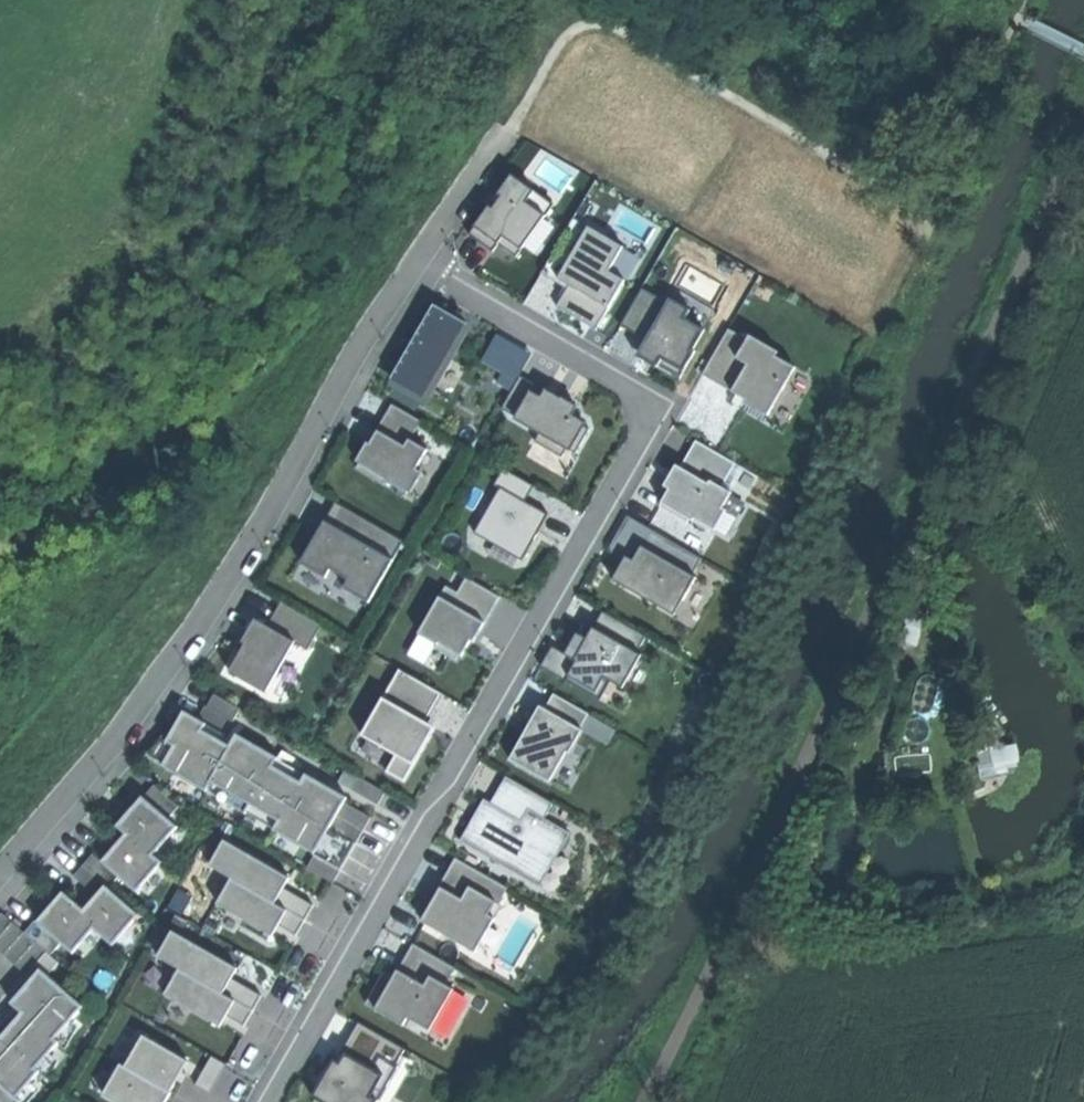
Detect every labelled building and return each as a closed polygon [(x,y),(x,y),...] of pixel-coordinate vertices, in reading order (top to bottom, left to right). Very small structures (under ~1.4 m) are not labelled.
[(501,233),(519,245),(540,214),(521,201),(530,189),(508,175),(496,193),(500,195),(491,208),(486,205),(473,225),(496,240),(501,233)] [(613,217),(629,229),(640,215),(624,203),(613,217)] [(491,247),(496,240),(473,225),(468,232),(479,240),(491,247)] [(569,284),(604,304),(618,280),(603,271),(617,246),(585,228),(557,277),(569,284)] [(501,233),(496,240),(514,252),(519,245),(501,233)] [(604,304),(569,284),(557,305),(574,315),(592,325),(604,304)] [(621,321),(646,337),(666,305),(641,289),(621,321)] [(646,337),(637,352),(644,357),(652,362),(657,353),(679,366),(689,350),(686,348),(697,331),(678,319),(684,310),(669,300),(666,305),(646,337)] [(450,317),(430,306),(385,384),(424,407),(470,329),(450,317)] [(728,329),(702,373),(716,381),(730,389),(745,363),(734,357),(745,338),(728,329)] [(745,363),(730,389),(744,397),(743,399),(764,412),(791,366),(772,355),(774,351),(747,335),(745,338),(734,357),(745,363)] [(503,407),(515,414),(528,391),(532,384),(520,377),(503,407)] [(515,414),(513,417),(541,433),(567,448),(582,422),(568,414),(573,405),(558,396),(543,388),(538,397),(528,391),(515,414)] [(377,432),(402,446),(406,440),(417,419),(392,405),(377,432)] [(360,450),(355,459),(408,489),(418,472),(411,469),(422,449),(406,440),(402,446),(377,432),(370,444),(365,441),(360,450)] [(567,448),(541,433),(536,441),(563,455),(567,448)] [(661,497),(711,527),(722,508),(718,506),(727,491),(708,479),(704,485),(673,466),(668,475),(662,484),(667,487),(661,497)] [(501,488),(524,502),(534,486),(505,468),(494,484),(501,488)] [(501,488),(475,531),(520,559),(533,537),(546,516),(524,502),(501,488)] [(335,502),(323,522),(387,559),(399,538),(335,502)] [(312,541),(301,560),(321,572),(326,564),(348,577),(344,584),(365,597),(387,559),(323,522),(312,541)] [(618,567),(612,579),(674,613),(695,576),(640,545),(632,560),(625,556),(618,567)] [(437,597),(481,622),(497,594),(465,575),(455,592),(444,585),(437,597)] [(437,597),(417,631),(436,642),(437,639),(462,653),(472,638),(481,622),(437,597)] [(279,601),(264,626),(292,642),(305,649),(319,625),(279,601)] [(600,610),(590,628),(637,653),(647,636),(600,610)] [(246,642),(229,671),(264,691),(292,642),(264,626),(253,620),(248,629),(242,639),(246,642)] [(601,675),(620,685),(637,653),(590,628),(584,639),(573,659),(575,660),(567,674),(594,689),(601,675)] [(568,643),(562,653),(573,659),(584,639),(573,633),(568,643)] [(567,674),(575,660),(573,659),(562,653),(552,647),(541,666),(565,678),(567,674)] [(387,682),(379,696),(424,721),(439,692),(398,669),(390,683),(387,682)] [(229,733),(244,705),(215,690),(201,718),(229,733)] [(544,708),(580,729),(589,714),(553,693),(544,708)] [(394,755),(411,765),(422,745),(432,725),(424,721),(379,696),(358,735),(394,755)] [(523,732),(506,759),(545,782),(564,750),(566,752),(580,729),(544,708),(539,705),(523,732)] [(161,760),(233,804),(266,749),(234,729),(225,744),(200,729),(204,723),(183,709),(173,725),(164,740),(171,744),(161,760)] [(302,846),(311,852),(328,825),(345,798),(303,772),(297,781),(270,764),(276,755),(266,749),(233,804),(278,831),(271,842),(295,857),(302,846)] [(411,765),(394,755),(384,773),(401,783),(411,765)] [(503,777),(489,802),(520,820),(527,808),(544,818),(551,805),(503,777)] [(125,809),(114,822),(126,832),(151,852),(173,825),(137,795),(125,809)] [(471,818),(460,838),(539,883),(568,832),(544,818),(527,808),(520,820),(489,802),(483,799),(471,818)] [(151,852),(126,832),(115,846),(104,860),(136,886),(158,858),(151,852)] [(220,840),(205,867),(226,879),(271,903),(279,888),(282,882),(286,876),(220,840)] [(271,903),(226,879),(212,904),(270,935),(273,929),(277,923),(284,910),(271,903)] [(91,897),(81,909),(98,922),(94,927),(112,942),(135,914),(101,885),(91,897)] [(420,920),(475,950),(492,919),(484,914),(492,902),(466,887),(460,898),(439,886),(429,903),(420,920)] [(311,905),(279,888),(271,903),(284,910),(302,920),(311,905)] [(48,905),(35,920),(73,952),(94,927),(98,922),(81,909),(60,891),(48,905)] [(284,910),(277,923),(295,933),(302,920),(284,910)] [(171,931),(156,958),(177,969),(221,993),(229,978),(233,972),(236,966),(171,931)] [(221,993),(177,969),(163,995),(220,1026),(224,1020),(227,1014),(234,1001),(221,993)] [(384,988),(374,1006),(401,1021),(405,1015),(428,1028),(450,988),(427,975),(422,985),(395,970),(384,988)] [(13,1096),(37,1069),(35,1067),(58,1042),(52,1037),(80,1007),(40,971),(12,1002),(21,1010),(0,1034),(0,1084),(13,1096)] [(261,996),(229,978),(221,993),(234,1001),(253,1011),(261,996)] [(234,1001),(227,1014),(245,1024),(253,1011),(234,1001)] [(140,1034),(123,1065),(167,1090),(176,1074),(184,1059),(140,1034)] [(211,1056),(195,1084),(209,1092),(226,1064),(211,1056)] [(371,1100),(364,1097),(376,1074),(342,1056),(338,1064),(330,1060),(321,1078),(312,1096),(325,1101),(370,1101),(371,1100)] [(123,1065),(117,1061),(98,1095),(110,1101),(160,1101),(167,1090),(123,1065)] [(0,1084),(0,1101),(19,1101),(13,1096),(0,1084)]
